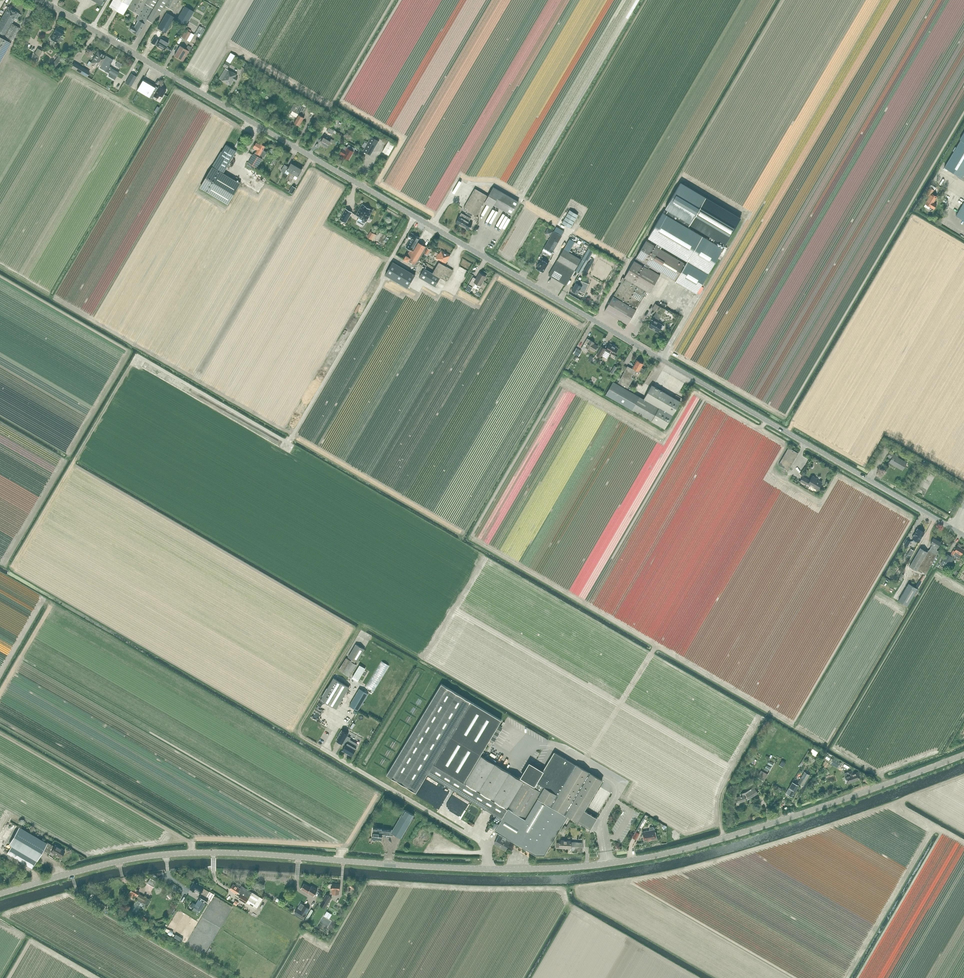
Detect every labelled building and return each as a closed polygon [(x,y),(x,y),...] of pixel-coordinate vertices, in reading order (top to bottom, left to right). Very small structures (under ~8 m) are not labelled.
[(109,6),(123,14),(127,8),(139,15),(136,19),(138,20),(134,27),(132,25),(129,30),(132,32),(138,35),(145,24),(147,20),(154,24),(164,5),(172,10),(178,0),(113,0),(109,6)] [(194,11),(184,6),(176,20),(186,25),(194,11)] [(8,21),(14,10),(8,7),(2,17),(8,21)] [(17,19),(20,14),(14,10),(8,21),(12,23),(15,18),(17,19)] [(158,28),(166,33),(175,18),(166,13),(158,28)] [(20,28),(12,23),(8,21),(2,17),(0,21),(0,62),(20,28)] [(205,37),(210,28),(203,25),(199,33),(205,37)] [(50,39),(57,43),(61,36),(64,31),(57,27),(50,39)] [(185,30),(181,37),(187,40),(191,33),(190,32),(187,30),(185,30)] [(155,45),(156,46),(164,50),(169,43),(163,40),(164,38),(162,36),(159,40),(154,37),(151,42),(155,45)] [(183,61),(189,51),(192,47),(188,45),(186,49),(180,46),(174,56),(183,61)] [(40,56),(43,51),(38,48),(35,53),(40,56)] [(99,67),(106,55),(98,51),(91,63),(99,67)] [(236,55),(231,52),(226,61),(223,66),(228,68),(236,55)] [(59,55),(52,65),(55,67),(62,58),(59,55)] [(113,60),(106,55),(99,67),(110,74),(109,76),(115,80),(119,72),(111,68),(112,67),(109,66),(113,60)] [(90,72),(87,70),(74,62),(71,68),(87,77),(90,72)] [(231,71),(229,70),(225,68),(219,79),(222,80),(231,85),(234,80),(236,81),(238,78),(236,77),(237,74),(232,71),(231,71)] [(98,78),(106,83),(110,78),(99,71),(96,75),(99,77),(98,78)] [(131,73),(125,82),(131,86),(136,76),(131,73)] [(159,86),(156,92),(153,90),(156,86),(143,79),(137,90),(152,99),(154,96),(158,98),(160,96),(162,97),(166,90),(159,86)] [(300,126),(305,117),(303,116),(307,108),(300,105),(299,106),(294,104),(291,110),(293,111),(291,114),(297,117),(294,122),(295,123),(296,124),(297,124),(300,126)] [(322,115),(316,112),(311,121),(317,124),(322,115)] [(960,139),(961,140),(944,168),(958,176),(957,177),(963,181),(963,132),(960,139)] [(365,147),(363,151),(371,155),(379,141),(371,136),(367,143),(365,147)] [(332,144),(334,140),(330,138),(329,140),(324,137),(321,143),(327,147),(330,142),(332,144)] [(264,150),(266,146),(257,141),(255,145),(253,148),(257,150),(254,154),(254,155),(253,154),(248,163),(257,168),(262,160),(259,158),(260,155),(264,157),(267,152),(264,150)] [(389,155),(395,145),(389,141),(383,152),(389,155)] [(224,172),(237,151),(226,144),(214,166),(224,172)] [(354,151),(355,148),(349,144),(347,147),(345,146),(343,149),(340,153),(344,155),(343,156),(349,159),(354,151)] [(288,181),(297,166),(291,163),(287,170),(286,170),(288,167),(285,164),(281,171),(285,173),(288,175),(286,179),(288,181)] [(228,204),(241,183),(213,166),(200,187),(228,204)] [(295,175),(298,177),(302,170),(297,166),(288,181),(291,183),(295,175)] [(680,184),(665,209),(668,211),(690,224),(711,236),(715,239),(725,245),(740,219),(680,184)] [(519,201),(494,187),(484,203),(492,207),(494,205),(511,215),(519,201)] [(934,190),(932,189),(930,187),(926,194),(929,196),(925,203),(934,208),(936,204),(934,202),(937,196),(932,193),(934,190)] [(465,205),(463,209),(468,211),(467,213),(472,216),(473,214),(476,216),(488,196),(475,188),(475,189),(465,205)] [(956,215),(963,220),(963,202),(956,215)] [(373,210),(362,204),(356,215),(360,217),(359,218),(366,222),(373,210)] [(339,220),(346,223),(352,212),(346,209),(339,220)] [(570,228),(578,214),(570,209),(562,223),(570,228)] [(663,213),(648,238),(687,262),(686,263),(676,281),(696,293),(723,248),(713,242),(715,239),(711,236),(709,239),(688,227),(690,224),(668,211),(665,214),(663,213)] [(462,226),(468,217),(461,213),(460,216),(459,216),(456,222),(462,226)] [(469,221),(471,218),(468,217),(462,226),(469,230),(473,223),(469,221)] [(551,255),(564,231),(557,226),(543,250),(551,255)] [(414,234),(411,233),(408,238),(410,239),(407,245),(411,248),(411,249),(413,251),(416,246),(415,246),(420,238),(414,234)] [(686,263),(661,248),(647,240),(605,311),(628,324),(647,291),(650,292),(660,274),(661,272),(676,281),(686,263)] [(411,249),(407,256),(406,255),(404,259),(408,261),(408,260),(416,265),(419,261),(418,260),(426,246),(419,242),(416,246),(413,251),(411,249)] [(580,273),(586,263),(593,251),(588,248),(575,271),(580,273)] [(575,269),(581,259),(564,249),(548,275),(566,285),(575,270),(575,269)] [(443,262),(446,263),(450,255),(442,250),(439,254),(438,253),(436,258),(443,262)] [(543,272),(549,263),(541,259),(536,268),(543,272)] [(415,275),(412,273),(394,262),(386,275),(408,288),(415,275)] [(433,273),(425,268),(419,277),(435,287),(440,278),(447,281),(453,270),(439,262),(433,273)] [(469,283),(474,286),(476,283),(481,285),(486,276),(480,273),(476,278),(473,277),(469,283)] [(576,283),(572,290),(578,293),(579,291),(585,293),(588,284),(581,281),(577,279),(575,282),(576,283)] [(658,313),(661,307),(655,304),(652,309),(658,313)] [(658,322),(659,319),(662,315),(656,312),(653,316),(652,319),(653,320),(649,327),(658,332),(661,328),(663,329),(664,326),(662,325),(663,324),(658,322)] [(595,352),(598,346),(594,344),(595,342),(587,338),(581,348),(586,351),(587,348),(590,350),(591,349),(595,352)] [(611,353),(614,355),(618,348),(610,343),(607,349),(602,346),(597,355),(600,357),(602,355),(607,359),(611,353)] [(579,356),(582,351),(577,348),(573,353),(579,356)] [(634,389),(629,386),(633,378),(632,377),(636,369),(639,371),(642,373),(644,369),(641,367),(643,364),(637,360),(632,369),(628,366),(618,384),(613,381),(606,394),(665,428),(681,401),(652,385),(644,399),(632,392),(634,389)] [(789,447),(778,465),(788,470),(799,453),(789,447)] [(903,470),(907,462),(898,457),(898,456),(890,452),(888,456),(891,458),(889,462),(903,470)] [(810,486),(818,490),(822,482),(818,480),(819,479),(813,476),(810,480),(803,476),(800,481),(810,487),(810,486)] [(919,542),(925,532),(918,528),(912,538),(919,542)] [(920,547),(910,566),(917,570),(918,569),(926,574),(928,571),(930,566),(931,565),(933,566),(938,557),(936,556),(937,555),(939,551),(937,550),(941,542),(934,537),(930,543),(932,544),(931,546),(929,550),(928,552),(920,547)] [(960,547),(961,546),(958,545),(954,550),(953,550),(950,555),(947,553),(941,564),(944,566),(947,562),(951,564),(954,558),(953,557),(954,555),(959,558),(963,550),(960,547)] [(918,588),(909,583),(898,601),(907,606),(918,588)] [(357,662),(365,649),(356,644),(348,657),(352,659),(351,661),(346,658),(339,670),(349,676),(357,665),(354,663),(356,661),(357,662)] [(356,672),(352,678),(357,680),(360,675),(365,667),(360,665),(356,672)] [(359,678),(364,681),(361,686),(365,688),(371,679),(368,677),(367,679),(361,675),(359,678)] [(336,708),(349,687),(334,678),(321,699),(336,708)] [(441,683),(387,774),(414,791),(416,792),(427,773),(502,818),(495,830),(536,855),(545,855),(568,816),(582,824),(590,829),(597,818),(588,813),(584,810),(602,781),(555,751),(544,769),(539,766),(534,764),(534,763),(531,762),(530,763),(522,777),(525,779),(524,781),(520,779),(515,776),(510,773),(507,771),(484,757),(481,755),(476,763),(489,741),(493,743),(502,727),(498,725),(501,720),(471,701),(468,700),(441,683)] [(359,688),(349,705),(358,711),(368,693),(363,690),(359,688)] [(384,698),(380,705),(391,711),(395,704),(384,698)] [(325,739),(331,725),(324,722),(318,736),(325,739)] [(338,738),(336,741),(342,744),(343,744),(344,742),(344,741),(347,736),(349,734),(345,732),(342,730),(338,738)] [(345,746),(343,750),(343,749),(348,752),(348,753),(352,756),(356,748),(358,744),(349,739),(350,738),(347,736),(344,741),(344,742),(343,744),(345,746)] [(502,745),(500,747),(513,754),(515,752),(502,745)] [(840,762),(834,758),(830,764),(837,768),(840,762)] [(858,778),(859,777),(860,776),(858,771),(854,772),(853,770),(848,771),(849,774),(845,776),(848,783),(858,779),(858,778)] [(760,775),(759,777),(764,780),(765,778),(767,774),(761,771),(759,774),(760,775)] [(804,771),(798,783),(803,786),(810,775),(804,771)] [(792,781),(786,792),(788,793),(787,794),(792,797),(799,785),(792,781)] [(782,789),(775,784),(773,788),(780,792),(782,789)] [(749,798),(758,793),(754,787),(746,792),(740,794),(741,796),(737,797),(738,802),(749,799),(749,798)] [(373,828),(372,838),(382,839),(382,834),(383,834),(392,835),(393,834),(401,838),(415,815),(404,809),(393,830),(392,829),(391,831),(382,830),(382,829),(373,828)] [(639,832),(641,828),(642,828),(647,820),(643,818),(632,837),(636,839),(640,833),(639,832)] [(65,850),(55,844),(54,846),(47,842),(19,826),(9,844),(12,846),(7,853),(32,868),(43,850),(50,854),(51,852),(61,857),(65,850)] [(649,828),(650,830),(643,832),(644,841),(657,839),(655,829),(654,829),(654,827),(653,827),(650,827),(649,828)] [(505,850),(510,841),(499,835),(495,843),(505,850)] [(571,841),(571,840),(560,839),(560,842),(556,842),(556,848),(570,849),(570,850),(582,851),(583,842),(571,841)] [(200,893),(201,894),(194,907),(201,911),(209,898),(206,896),(209,891),(194,882),(189,889),(195,892),(196,891),(200,893)] [(312,886),(311,887),(304,883),(301,888),(308,893),(310,894),(314,896),(318,889),(312,886)] [(339,894),(340,884),(332,883),(332,888),(330,888),(330,893),(339,894)] [(234,884),(230,889),(237,893),(238,892),(241,894),(239,898),(246,903),(247,902),(253,906),(259,896),(242,885),(240,888),(234,884)] [(138,893),(139,891),(133,887),(128,894),(133,897),(134,895),(136,895),(135,896),(137,898),(130,910),(135,913),(141,902),(142,903),(142,904),(145,906),(150,899),(146,896),(146,897),(138,893)] [(320,905),(325,908),(332,898),(326,894),(320,905)] [(105,907),(108,901),(102,898),(102,899),(96,895),(92,900),(99,904),(101,906),(99,909),(104,912),(107,908),(105,907)] [(310,908),(304,905),(301,910),(298,908),(295,913),(303,919),(310,908)]
